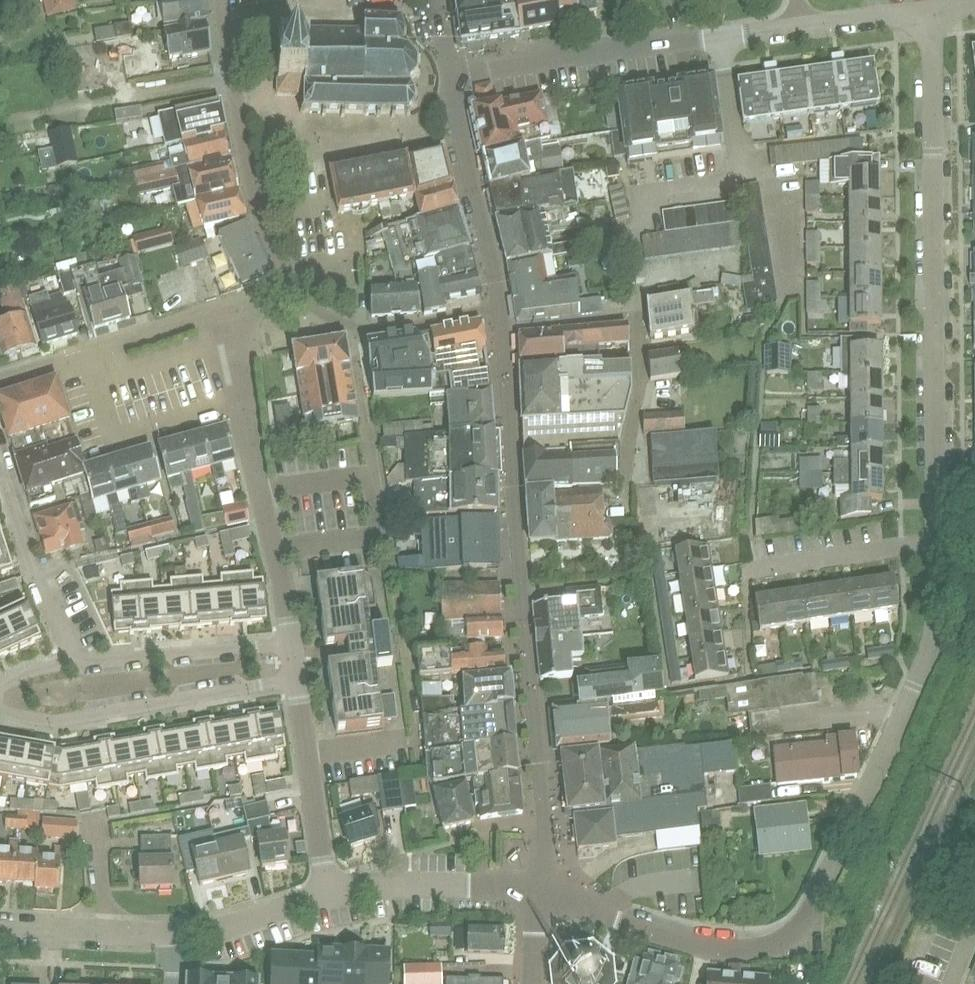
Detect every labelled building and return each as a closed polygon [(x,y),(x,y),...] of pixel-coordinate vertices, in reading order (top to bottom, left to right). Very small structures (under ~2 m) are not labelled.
[(76,11),(73,0),(42,0),(47,19),(76,11)] [(160,4),(163,25),(208,19),(205,0),(188,0),(160,4)] [(457,15),(465,14),(481,12),(480,5),(509,0),(455,0),(457,15)] [(457,17),(461,45),(467,44),(470,47),(471,51),(480,49),(482,45),(482,42),(521,36),(521,32),(577,22),(575,14),(597,10),(596,0),(509,0),(480,5),(481,12),(465,14),(457,15),(457,17)] [(395,118),(395,114),(405,114),(407,118),(410,115),(408,113),(414,107),(417,108),(418,105),(415,104),(414,97),(418,96),(417,92),(413,94),(409,85),(416,77),(419,78),(421,75),(417,73),(417,64),(421,63),(420,59),(416,60),(409,52),(411,49),(408,47),(406,50),(400,49),(402,45),(405,47),(406,43),(403,42),(404,36),(407,35),(407,31),(403,32),(401,25),(404,24),(403,20),(400,22),(383,21),(384,17),(380,17),(380,20),(367,20),(367,16),(363,16),(363,21),(362,21),(362,24),(364,24),(364,29),(362,29),(362,33),(347,33),(347,29),(344,29),(344,33),(328,32),(328,29),(325,29),(325,32),(310,32),(310,28),(307,28),(307,32),(295,31),(296,28),(292,28),(292,31),(281,31),(278,29),(276,31),(278,33),(277,95),(304,95),(303,109),(300,112),(303,115),(306,112),(322,112),(322,117),(325,117),(325,112),(341,113),(341,117),(345,117),(345,113),(362,113),(365,117),(368,115),(367,113),(376,113),(376,118),(380,118),(380,114),(391,114),(391,118),(395,118)] [(184,59),(211,54),(205,23),(165,31),(170,59),(183,57),(184,59)] [(96,43),(132,36),(130,24),(94,31),(96,43)] [(110,63),(112,80),(128,77),(124,58),(110,60),(110,63)] [(844,67),(844,62),(832,63),(833,69),(805,73),(811,115),(879,105),(873,63),(844,67)] [(777,76),(776,71),(765,73),(766,78),(737,82),(743,124),(811,115),(805,73),(777,76)] [(610,132),(614,158),(626,156),(627,163),(721,151),(712,79),(679,84),(679,89),(652,93),(651,88),(616,93),(622,130),(610,132)] [(491,85),(476,88),(479,104),(495,100),(491,85)] [(472,110),(482,155),(512,148),(530,144),(540,142),(549,140),(546,126),(541,95),(472,110)] [(182,146),(225,136),(219,101),(175,112),(175,113),(159,117),(166,145),(181,142),(182,146)] [(607,122),(616,120),(614,103),(605,104),(607,122)] [(849,121),(867,117),(865,107),(847,111),(849,121)] [(133,110),(117,113),(119,123),(134,120),(133,110)] [(73,144),(70,130),(51,134),(54,148),(73,144)] [(229,157),(225,136),(182,146),(184,153),(169,157),(170,162),(127,172),(129,181),(134,180),(186,167),(229,157)] [(850,142),(852,159),(860,157),(864,157),(862,140),(850,142)] [(541,150),(540,142),(530,144),(512,148),(482,155),(489,190),(538,178),(563,173),(556,147),(541,150)] [(852,159),(850,142),(839,143),(840,161),(852,159)] [(840,161),(839,143),(827,144),(829,163),(832,162),(840,161)] [(829,163),(827,144),(816,145),(818,163),(826,163),(829,163)] [(818,163),(816,145),(804,146),(806,163),(812,163),(818,163)] [(806,163),(804,146),(793,147),(795,164),(806,163)] [(795,164),(793,147),(781,148),(783,166),(795,164)] [(783,166),(781,148),(769,150),(771,167),(783,166)] [(415,197),(452,187),(443,150),(406,157),(406,155),(330,170),(338,212),(415,197)] [(860,157),(852,159),(840,161),(832,162),(832,186),(849,186),(849,198),(880,198),(880,172),(861,172),(860,157)] [(197,202),(237,190),(231,158),(187,169),(186,167),(134,180),(138,197),(180,187),(180,189),(192,186),(196,202),(197,202)] [(563,174),(563,173),(538,178),(489,190),(496,220),(577,207),(572,173),(563,174)] [(806,198),(819,198),(820,183),(806,183),(806,198)] [(740,200),(761,196),(759,184),(738,187),(740,200)] [(50,197),(62,195),(60,186),(48,188),(50,197)] [(452,187),(415,197),(420,219),(457,208),(452,187)] [(237,190),(197,202),(205,228),(239,220),(239,218),(245,217),(238,192),(237,190)] [(611,195),(616,220),(629,218),(624,192),(611,195)] [(761,196),(740,200),(741,211),(763,208),(761,196)] [(819,214),(819,198),(806,198),(806,213),(819,214)] [(849,198),(849,223),(880,223),(880,198),(849,198)] [(192,202),(178,205),(183,222),(197,219),(192,202)] [(736,202),(726,203),(729,224),(740,223),(736,202)] [(715,205),(718,226),(729,224),(726,203),(715,205)] [(382,220),(392,218),(389,204),(379,206),(382,220)] [(707,227),(718,226),(715,205),(705,206),(707,227)] [(697,228),(707,227),(705,206),(694,208),(697,228)] [(389,256),(393,271),(397,270),(398,263),(405,261),(406,268),(412,267),(444,256),(469,249),(457,208),(420,219),(367,234),(366,239),(382,234),(384,242),(390,240),(394,254),(389,256)] [(684,209),(686,230),(697,228),(694,208),(684,209)] [(763,208),(741,211),(743,223),(764,219),(763,208)] [(676,231),(686,230),(684,209),(673,211),(676,231)] [(508,265),(541,257),(552,255),(553,258),(587,252),(585,242),(551,248),(548,235),(579,230),(576,210),(496,223),(507,265),(508,265)] [(665,233),(676,231),(673,211),(662,212),(665,233)] [(764,219),(743,223),(745,234),(766,231),(764,219)] [(849,223),(849,249),(880,248),(880,223),(849,223)] [(242,290),(271,277),(248,224),(218,237),(242,290)] [(740,224),(729,226),(732,248),(743,246),(740,224)] [(732,248),(729,226),(718,227),(721,249),(732,248)] [(718,227),(708,228),(710,251),(721,249),(718,227)] [(138,255),(173,245),(169,228),(133,238),(138,255)] [(710,251),(708,228),(697,230),(700,252),(710,251)] [(700,252),(697,230),(686,231),(689,254),(700,252)] [(689,254),(686,231),(675,232),(678,255),(689,254)] [(766,231),(745,234),(747,246),(768,243),(766,231)] [(675,232),(664,234),(667,257),(678,255),(675,232)] [(806,249),(820,249),(820,233),(806,233),(806,249)] [(667,257),(664,234),(653,235),(656,258),(667,257)] [(645,260),(656,258),(653,235),(642,236),(645,260)] [(174,248),(181,268),(209,258),(203,241),(201,242),(200,239),(174,248)] [(768,243),(747,246),(749,257),(770,254),(768,243)] [(849,249),(850,274),(880,273),(880,248),(849,249)] [(412,267),(420,308),(423,308),(424,314),(446,311),(443,302),(480,294),(469,249),(444,256),(412,267)] [(820,264),(820,249),(806,249),(807,264),(820,264)] [(770,254),(749,257),(750,269),(772,266),(770,254)] [(546,282),(541,257),(508,265),(517,324),(578,318),(603,315),(601,298),(577,301),(576,292),(582,291),(581,278),(574,279),(546,282)] [(102,279),(112,324),(130,319),(121,289),(128,287),(128,289),(142,285),(134,258),(120,262),(123,272),(102,279)] [(397,270),(393,271),(397,286),(372,288),(371,318),(420,314),(419,309),(420,308),(412,267),(406,268),(405,261),(398,263),(397,270)] [(74,270),(76,280),(83,278),(86,289),(83,290),(95,329),(112,324),(102,279),(99,279),(95,264),(74,270)] [(772,266),(750,269),(751,276),(752,281),(773,277),(772,266)] [(76,280),(74,270),(58,275),(64,295),(76,292),(73,280),(76,280)] [(850,299),(881,299),(880,273),(850,274),(850,299)] [(741,278),(721,275),(720,284),(739,287),(740,285),(741,278)] [(741,278),(740,285),(753,283),(752,281),(751,276),(741,278)] [(773,277),(752,281),(753,283),(754,292),(775,289),(773,277)] [(684,295),(700,288),(696,279),(680,287),(683,295),(684,295)] [(807,299),(820,299),(820,284),(806,283),(807,299)] [(658,299),(683,295),(680,287),(679,285),(656,288),(658,299)] [(16,288),(0,292),(0,299),(7,322),(0,325),(0,352),(1,357),(4,356),(7,358),(13,356),(14,353),(36,347),(26,317),(25,317),(16,288)] [(775,289),(754,292),(756,304),(777,301),(775,289)] [(717,292),(647,303),(650,338),(694,330),(693,318),(695,317),(694,314),(692,314),(692,309),(714,305),(713,299),(718,298),(717,292)] [(47,293),(29,298),(44,345),(77,335),(68,305),(64,307),(60,296),(49,300),(47,293)] [(821,314),(820,299),(807,299),(807,314),(821,314)] [(881,299),(850,299),(850,324),(881,324),(881,299)] [(746,317),(748,327),(759,325),(757,316),(746,317)] [(448,397),(490,392),(481,322),(430,332),(430,335),(416,337),(415,336),(365,344),(373,400),(428,396),(447,394),(448,397)] [(520,368),(585,363),(584,347),(628,344),(626,325),(518,334),(520,368)] [(850,375),(881,374),(881,348),(869,348),(869,339),(840,339),(840,348),(850,348),(850,362),(850,375)] [(356,408),(345,340),(292,348),(304,418),(304,417),(307,430),(358,422),(355,408),(356,408)] [(763,347),(764,374),(792,373),(791,346),(763,347)] [(681,377),(678,353),(648,357),(651,381),(681,377)] [(629,354),(599,356),(600,362),(600,364),(604,363),(605,366),(629,365),(629,354)] [(565,447),(614,444),(613,428),(621,428),(624,419),(623,416),(624,416),(631,392),(629,365),(605,366),(604,363),(600,364),(600,362),(585,363),(520,368),(522,422),(529,421),(530,455),(565,453),(565,447)] [(807,374),(808,389),(821,389),(821,374),(807,374)] [(851,400),(881,399),(881,374),(850,375),(851,400)] [(80,468),(83,467),(58,387),(49,383),(0,399),(0,412),(31,508),(55,500),(51,486),(62,483),(66,495),(74,492),(73,489),(77,488),(80,496),(88,493),(83,476),(80,468)] [(447,394),(428,396),(431,405),(448,404),(450,432),(450,433),(493,429),(490,392),(448,397),(447,394)] [(882,424),(881,399),(851,400),(851,424),(882,424)] [(822,426),(821,409),(808,409),(808,424),(808,426),(822,426)] [(644,435),(684,433),(683,414),(643,416),(644,435)] [(851,450),(882,449),(882,424),(851,424),(851,439),(837,439),(837,449),(851,449),(851,450)] [(763,450),(776,450),(777,425),(764,425),(763,450)] [(234,462),(225,429),(223,429),(220,428),(214,429),(212,432),(204,435),(213,468),(211,468),(215,483),(224,480),(220,466),(234,462)] [(495,473),(493,429),(450,433),(406,437),(407,484),(414,484),(415,481),(473,474),(495,473)] [(191,473),(211,468),(213,468),(204,435),(201,435),(198,434),(192,435),(190,438),(182,441),(191,473)] [(715,434),(650,438),(653,486),(718,482),(715,434)] [(190,474),(191,473),(182,441),(171,443),(169,442),(161,444),(160,447),(158,447),(168,480),(180,476),(187,502),(196,499),(190,474)] [(618,444),(614,444),(565,447),(565,453),(530,455),(524,455),(525,489),(601,486),(615,485),(614,445),(618,445),(618,444)] [(128,456),(142,501),(150,499),(146,486),(160,482),(150,450),(148,450),(145,449),(139,451),(137,453),(128,456)] [(882,474),(882,449),(851,450),(851,461),(834,461),(834,475),(882,474)] [(142,501),(128,456),(118,459),(115,458),(109,459),(108,462),(106,463),(116,495),(128,492),(132,504),(142,501)] [(804,474),(804,476),(822,475),(822,459),(808,459),(808,460),(800,460),(801,473),(804,474)] [(91,494),(94,502),(106,499),(114,525),(124,521),(116,495),(106,463),(96,466),(93,464),(88,466),(86,469),(84,470),(91,494)] [(415,481),(414,484),(414,491),(415,513),(496,512),(496,476),(495,473),(473,474),(415,481)] [(883,500),(882,474),(834,475),(834,487),(852,487),(852,500),(842,500),(842,518),(871,515),(871,500),(883,500)] [(822,475),(804,476),(804,487),(808,487),(808,490),(822,490),(822,475)] [(601,486),(525,489),(525,491),(526,491),(527,505),(526,505),(528,531),(529,531),(530,544),(608,539),(612,537),(611,524),(607,523),(603,523),(601,486)] [(82,507),(94,503),(94,502),(91,494),(79,498),(82,507)] [(94,503),(82,507),(87,523),(98,520),(94,503)] [(62,528),(62,526),(81,519),(77,504),(34,518),(40,539),(57,533),(56,530),(62,528)] [(226,512),(228,526),(248,522),(246,508),(226,512)] [(208,530),(228,526),(226,512),(205,517),(208,530)] [(171,518),(148,524),(152,538),(175,532),(171,518)] [(81,519),(62,526),(62,528),(56,530),(57,533),(40,539),(45,556),(65,549),(66,552),(84,547),(79,532),(85,530),(81,519)] [(429,571),(486,569),(486,566),(492,565),(491,523),(485,523),(485,519),(422,522),(423,551),(429,551),(429,571)] [(130,544),(152,538),(148,524),(126,530),(130,544)] [(229,532),(219,534),(225,558),(235,556),(229,532)] [(206,537),(195,540),(197,550),(209,547),(206,537)] [(157,549),(159,559),(171,556),(169,546),(157,549)] [(675,552),(678,573),(713,568),(710,546),(675,552)] [(0,550),(0,574),(1,574),(12,571),(5,549),(0,550)] [(147,562),(159,559),(157,549),(145,552),(147,562)] [(652,553),(652,555),(654,565),(662,564),(660,552),(652,553)] [(132,555),(120,558),(123,568),(134,565),(132,555)] [(88,581),(99,578),(96,567),(85,570),(88,581)] [(713,568),(678,573),(682,595),(716,590),(713,568)] [(236,575),(241,625),(252,624),(251,621),(267,620),(263,580),(253,581),(253,574),(236,575)] [(325,646),(337,645),(371,641),(371,636),(365,637),(361,609),(366,608),(366,609),(376,608),(372,581),(372,579),(371,578),(371,577),(370,576),(369,575),(367,575),(366,574),(365,574),(316,581),(325,646)] [(212,584),(216,625),(230,623),(230,626),(241,625),(236,575),(220,576),(221,584),(212,584)] [(869,581),(874,614),(897,611),(892,577),(869,581)] [(201,626),(216,625),(212,584),(203,585),(203,578),(186,579),(191,629),(201,628),(201,626)] [(180,630),(191,629),(186,579),(170,581),(171,588),(162,589),(165,629),(180,628),(180,630)] [(869,581),(846,584),(851,618),(874,614),(869,581)] [(136,584),(140,634),(151,633),(151,630),(165,629),(162,589),(153,590),(152,582),(136,584)] [(659,598),(667,597),(665,582),(657,584),(659,598)] [(130,635),(140,634),(136,584),(120,585),(120,593),(111,593),(114,634),(129,632),(130,635)] [(461,611),(501,609),(499,584),(441,587),(441,606),(461,605),(461,611)] [(828,621),(851,618),(846,584),(823,588),(828,621)] [(535,626),(536,637),(580,633),(579,618),(602,616),(599,588),(567,591),(568,602),(534,605),(536,626),(535,626)] [(800,591),(806,624),(828,621),(823,588),(800,591)] [(719,611),(716,590),(682,595),(685,616),(719,611)] [(800,591),(778,595),(783,628),(806,624),(800,591)] [(760,631),(783,628),(778,595),(755,598),(760,631)] [(669,608),(667,597),(659,598),(660,609),(669,608)] [(3,614),(19,650),(30,644),(30,645),(41,640),(36,629),(24,604),(3,614)] [(485,640),(502,639),(501,609),(461,611),(461,605),(441,606),(442,621),(452,620),(453,642),(469,641),(469,646),(485,645),(485,640)] [(723,633),(719,611),(685,616),(688,638),(723,633)] [(8,655),(19,650),(3,614),(0,615),(0,659),(8,655)] [(665,641),(674,640),(672,625),(663,626),(665,641)] [(337,645),(339,664),(374,660),(375,663),(375,667),(392,665),(387,630),(371,632),(371,636),(371,641),(337,645)] [(580,633),(536,637),(537,645),(538,645),(541,680),(572,677),(571,659),(583,658),(580,633)] [(692,659),(726,654),(723,633),(688,638),(692,659)] [(676,651),(674,640),(665,641),(667,652),(676,651)] [(892,647),(880,649),(881,659),(893,658),(892,647)] [(506,669),(504,657),(500,653),(487,655),(486,649),(466,651),(466,655),(450,656),(449,651),(417,655),(420,679),(451,675),(451,674),(506,669)] [(881,659),(880,649),(867,651),(868,661),(881,659)] [(729,676),(726,654),(692,659),(695,681),(729,676)] [(836,671),(835,661),(834,661),(833,654),(826,655),(827,662),(822,663),(824,673),(836,671)] [(848,659),(835,661),(836,671),(849,669),(848,659)] [(374,660),(339,664),(327,665),(336,731),(383,725),(383,721),(380,697),(379,690),(377,691),(377,692),(372,692),(369,664),(375,663),(374,660)] [(788,662),(789,673),(802,671),(801,660),(788,662)] [(777,675),(789,673),(788,662),(776,664),(777,675)] [(694,705),(693,692),(661,698),(658,665),(628,668),(628,666),(603,668),(605,682),(572,685),(574,706),(553,708),(557,749),(609,744),(607,723),(663,718),(663,709),(694,705)] [(679,669),(670,671),(672,683),(681,681),(679,669)] [(495,707),(512,705),(513,704),(510,674),(464,679),(465,704),(454,705),(453,697),(420,700),(423,717),(423,721),(495,711),(495,707)] [(710,689),(712,700),(712,701),(726,699),(728,714),(818,702),(814,676),(710,689)] [(380,697),(383,721),(398,719),(394,695),(380,697)] [(495,711),(423,721),(425,755),(515,741),(516,741),(512,705),(495,707),(495,711)] [(263,710),(253,712),(261,761),(277,758),(276,751),(286,750),(279,710),(264,713),(263,710)] [(245,764),(261,761),(253,712),(242,714),(242,716),(228,719),(235,758),(244,757),(245,764)] [(203,721),(212,770),(228,767),(227,760),(235,758),(228,719),(214,721),(214,719),(203,721)] [(196,773),(212,770),(203,721),(192,723),(193,725),(179,728),(186,767),(194,766),(196,773)] [(751,740),(782,736),(781,724),(750,728),(751,740)] [(177,769),(186,767),(179,728),(164,730),(164,728),(153,730),(162,779),(178,776),(177,769)] [(129,736),(136,776),(145,774),(146,782),(162,779),(153,730),(143,731),(143,734),(129,736)] [(114,736),(104,738),(112,787),(129,785),(127,778),(136,776),(129,736),(115,739),(114,736)] [(827,744),(774,749),(777,785),(858,778),(854,736),(827,738),(827,744)] [(79,745),(86,785),(95,783),(96,790),(112,787),(104,738),(93,740),(94,743),(79,745)] [(10,741),(0,739),(0,779),(3,780),(10,741)] [(3,780),(26,784),(32,745),(20,743),(10,741),(3,780)] [(431,785),(464,781),(473,780),(518,774),(515,741),(425,755),(427,779),(431,785)] [(598,751),(563,754),(561,754),(567,812),(573,811),(578,850),(615,846),(614,839),(698,830),(696,811),(706,810),(703,778),(736,774),(733,744),(685,749),(685,746),(635,752),(635,747),(598,751)] [(49,788),(55,749),(44,747),(32,745),(26,784),(49,788)] [(59,790),(86,785),(79,745),(65,748),(65,747),(55,749),(49,788),(59,790)] [(399,774),(376,778),(379,794),(383,811),(404,808),(404,806),(402,791),(399,774)] [(518,774),(473,780),(475,798),(479,797),(481,819),(522,813),(518,774)] [(264,775),(252,777),(255,797),(267,795),(264,775)] [(341,790),(342,777),(323,777),(323,790),(341,790)] [(351,798),(379,794),(376,778),(349,781),(351,798)] [(464,781),(431,785),(434,791),(442,830),(473,823),(464,781)] [(739,805),(772,802),(770,785),(738,789),(739,805)] [(230,798),(242,796),(240,786),(228,788),(230,798)] [(190,794),(192,804),(204,802),(202,792),(190,794)] [(192,804),(190,794),(178,796),(180,807),(192,804)] [(240,799),(224,802),(226,810),(241,808),(240,799)] [(22,811),(22,801),(10,800),(10,810),(22,811)] [(35,802),(22,801),(22,811),(34,812),(35,802)] [(141,803),(143,813),(155,811),(153,801),(141,803)] [(45,813),(57,813),(57,803),(45,802),(45,813)] [(143,813),(141,803),(129,805),(131,815),(143,813)] [(262,869),(289,865),(285,834),(272,836),(269,818),(271,818),(267,803),(244,808),(247,824),(251,838),(258,838),(262,869)] [(108,819),(120,817),(119,807),(106,809),(108,819)] [(800,809),(759,813),(763,855),(804,851),(800,809)] [(350,849),(376,841),(366,811),(341,819),(350,849)] [(702,829),(721,828),(720,811),(700,813),(702,829)] [(16,830),(16,817),(6,817),(5,829),(16,830)] [(27,818),(16,817),(16,830),(26,831),(27,818)] [(78,822),(43,820),(42,839),(77,841),(78,822)] [(175,829),(180,850),(194,847),(189,826),(175,829)] [(170,837),(141,837),(141,853),(145,853),(145,861),(140,861),(141,889),(158,889),(158,893),(171,892),(171,888),(173,888),(172,860),(171,860),(170,837)] [(216,846),(224,880),(250,874),(242,840),(216,846)] [(15,842),(9,842),(9,852),(0,851),(0,883),(13,884),(15,842)] [(13,884),(35,885),(38,858),(38,859),(38,853),(20,852),(21,842),(15,842),(13,884)] [(659,885),(660,899),(689,898),(686,842),(640,844),(642,886),(659,885)] [(307,854),(305,843),(297,844),(298,855),(307,854)] [(200,886),(224,880),(216,846),(192,851),(200,886)] [(54,859),(38,859),(38,858),(35,885),(34,890),(58,891),(61,849),(54,849),(54,859)] [(430,937),(451,937),(451,923),(430,924),(430,937)] [(506,948),(506,942),(503,941),(503,933),(504,933),(504,928),(468,927),(468,953),(502,954),(502,950),(506,948)] [(295,983),(318,983),(319,951),(318,951),(318,959),(305,959),(305,958),(299,958),(296,958),(295,983)] [(318,983),(341,983),(342,952),(339,952),(333,951),(333,952),(319,951),(318,983)] [(341,983),(364,983),(365,953),(362,953),(362,952),(356,952),(356,953),(342,952),(341,983)] [(364,983),(388,983),(389,954),(374,953),(368,953),(365,953),(364,983)] [(648,953),(646,958),(644,958),(643,963),(635,961),(631,975),(635,976),(634,981),(631,980),(630,983),(673,983),(674,980),(678,981),(681,971),(676,970),(677,967),(675,966),(676,960),(666,957),(664,963),(657,961),(659,956),(648,953)] [(271,983),(295,983),(296,958),(293,958),(287,958),(272,957),(271,983)] [(607,981),(601,982),(600,969),(587,958),(571,960),(561,973),(562,983),(608,983),(607,981)] [(441,964),(404,966),(404,983),(442,983),(441,964)] [(748,978),(746,978),(747,969),(730,968),(729,976),(708,974),(707,983),(747,983),(748,978)] [(797,969),(796,978),(805,978),(806,970),(797,969)]
